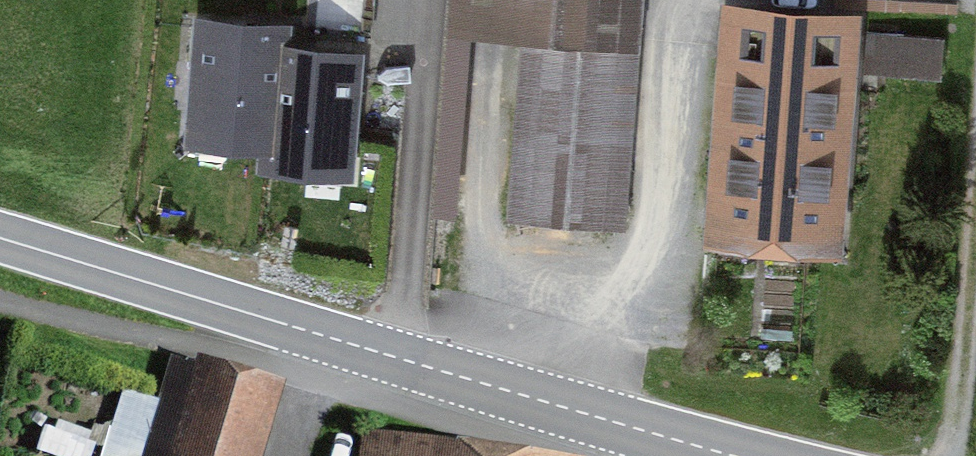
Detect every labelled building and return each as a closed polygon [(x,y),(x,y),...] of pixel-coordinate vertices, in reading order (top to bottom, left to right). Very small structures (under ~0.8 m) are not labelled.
[(527,0),(451,0),(450,10),(525,16),(527,0)] [(611,216),(629,0),(527,0),(525,16),(524,28),(535,29),(520,208),(611,216)] [(837,86),(829,85),(834,22),(748,16),(738,156),(717,155),(712,159),(711,176),(715,181),(736,183),(733,228),(818,234),(823,172),(831,173),(837,86)] [(195,136),(270,142),(277,52),(279,32),(204,26),(195,136)] [(880,69),(941,74),(944,44),(883,38),(880,69)] [(352,58),(277,52),(270,142),(268,162),(343,168),(352,58)] [(212,370),(186,455),(246,455),(267,386),(212,370)] [(473,449),(372,436),(370,455),(473,455),(473,449)]
